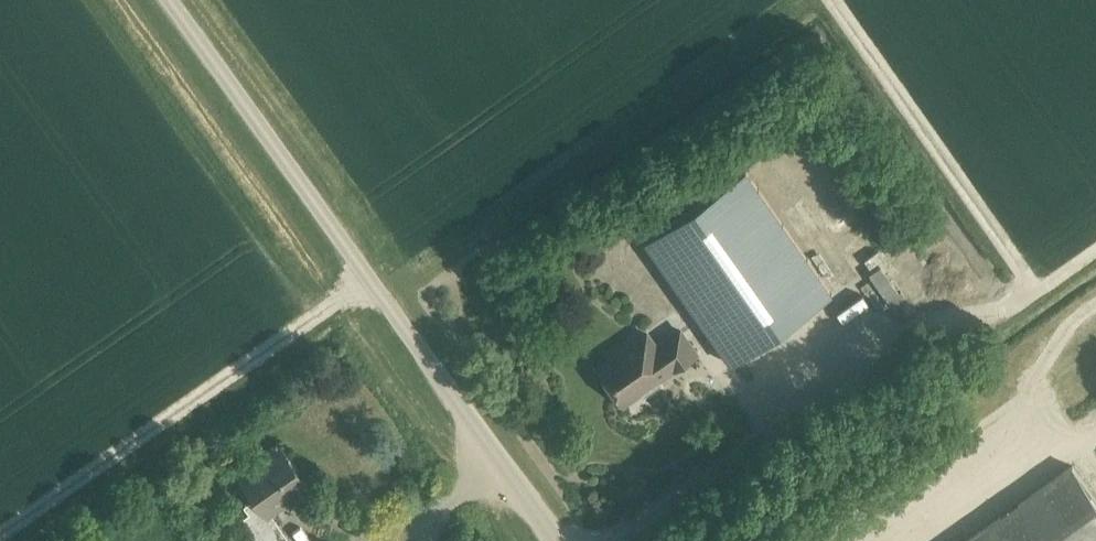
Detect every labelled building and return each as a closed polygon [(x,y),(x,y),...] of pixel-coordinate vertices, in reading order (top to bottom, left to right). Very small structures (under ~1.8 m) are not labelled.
[(648,243),(731,361),(828,293),(745,175),(648,243)] [(897,293),(879,266),(868,274),(886,300),(897,293)] [(610,386),(622,402),(639,390),(644,396),(662,383),(658,377),(672,367),(673,369),(696,353),(680,331),(656,347),(647,334),(603,365),(615,383),(610,386)] [(286,539),(288,538),(271,514),(281,507),(278,503),(289,494),(291,497),(306,486),(295,471),(297,470),(282,448),(240,478),(254,498),(244,506),(249,514),(240,520),(255,540),(287,540),(286,539)] [(1072,466),(967,540),(1095,540),(1095,500),(1072,466)]
